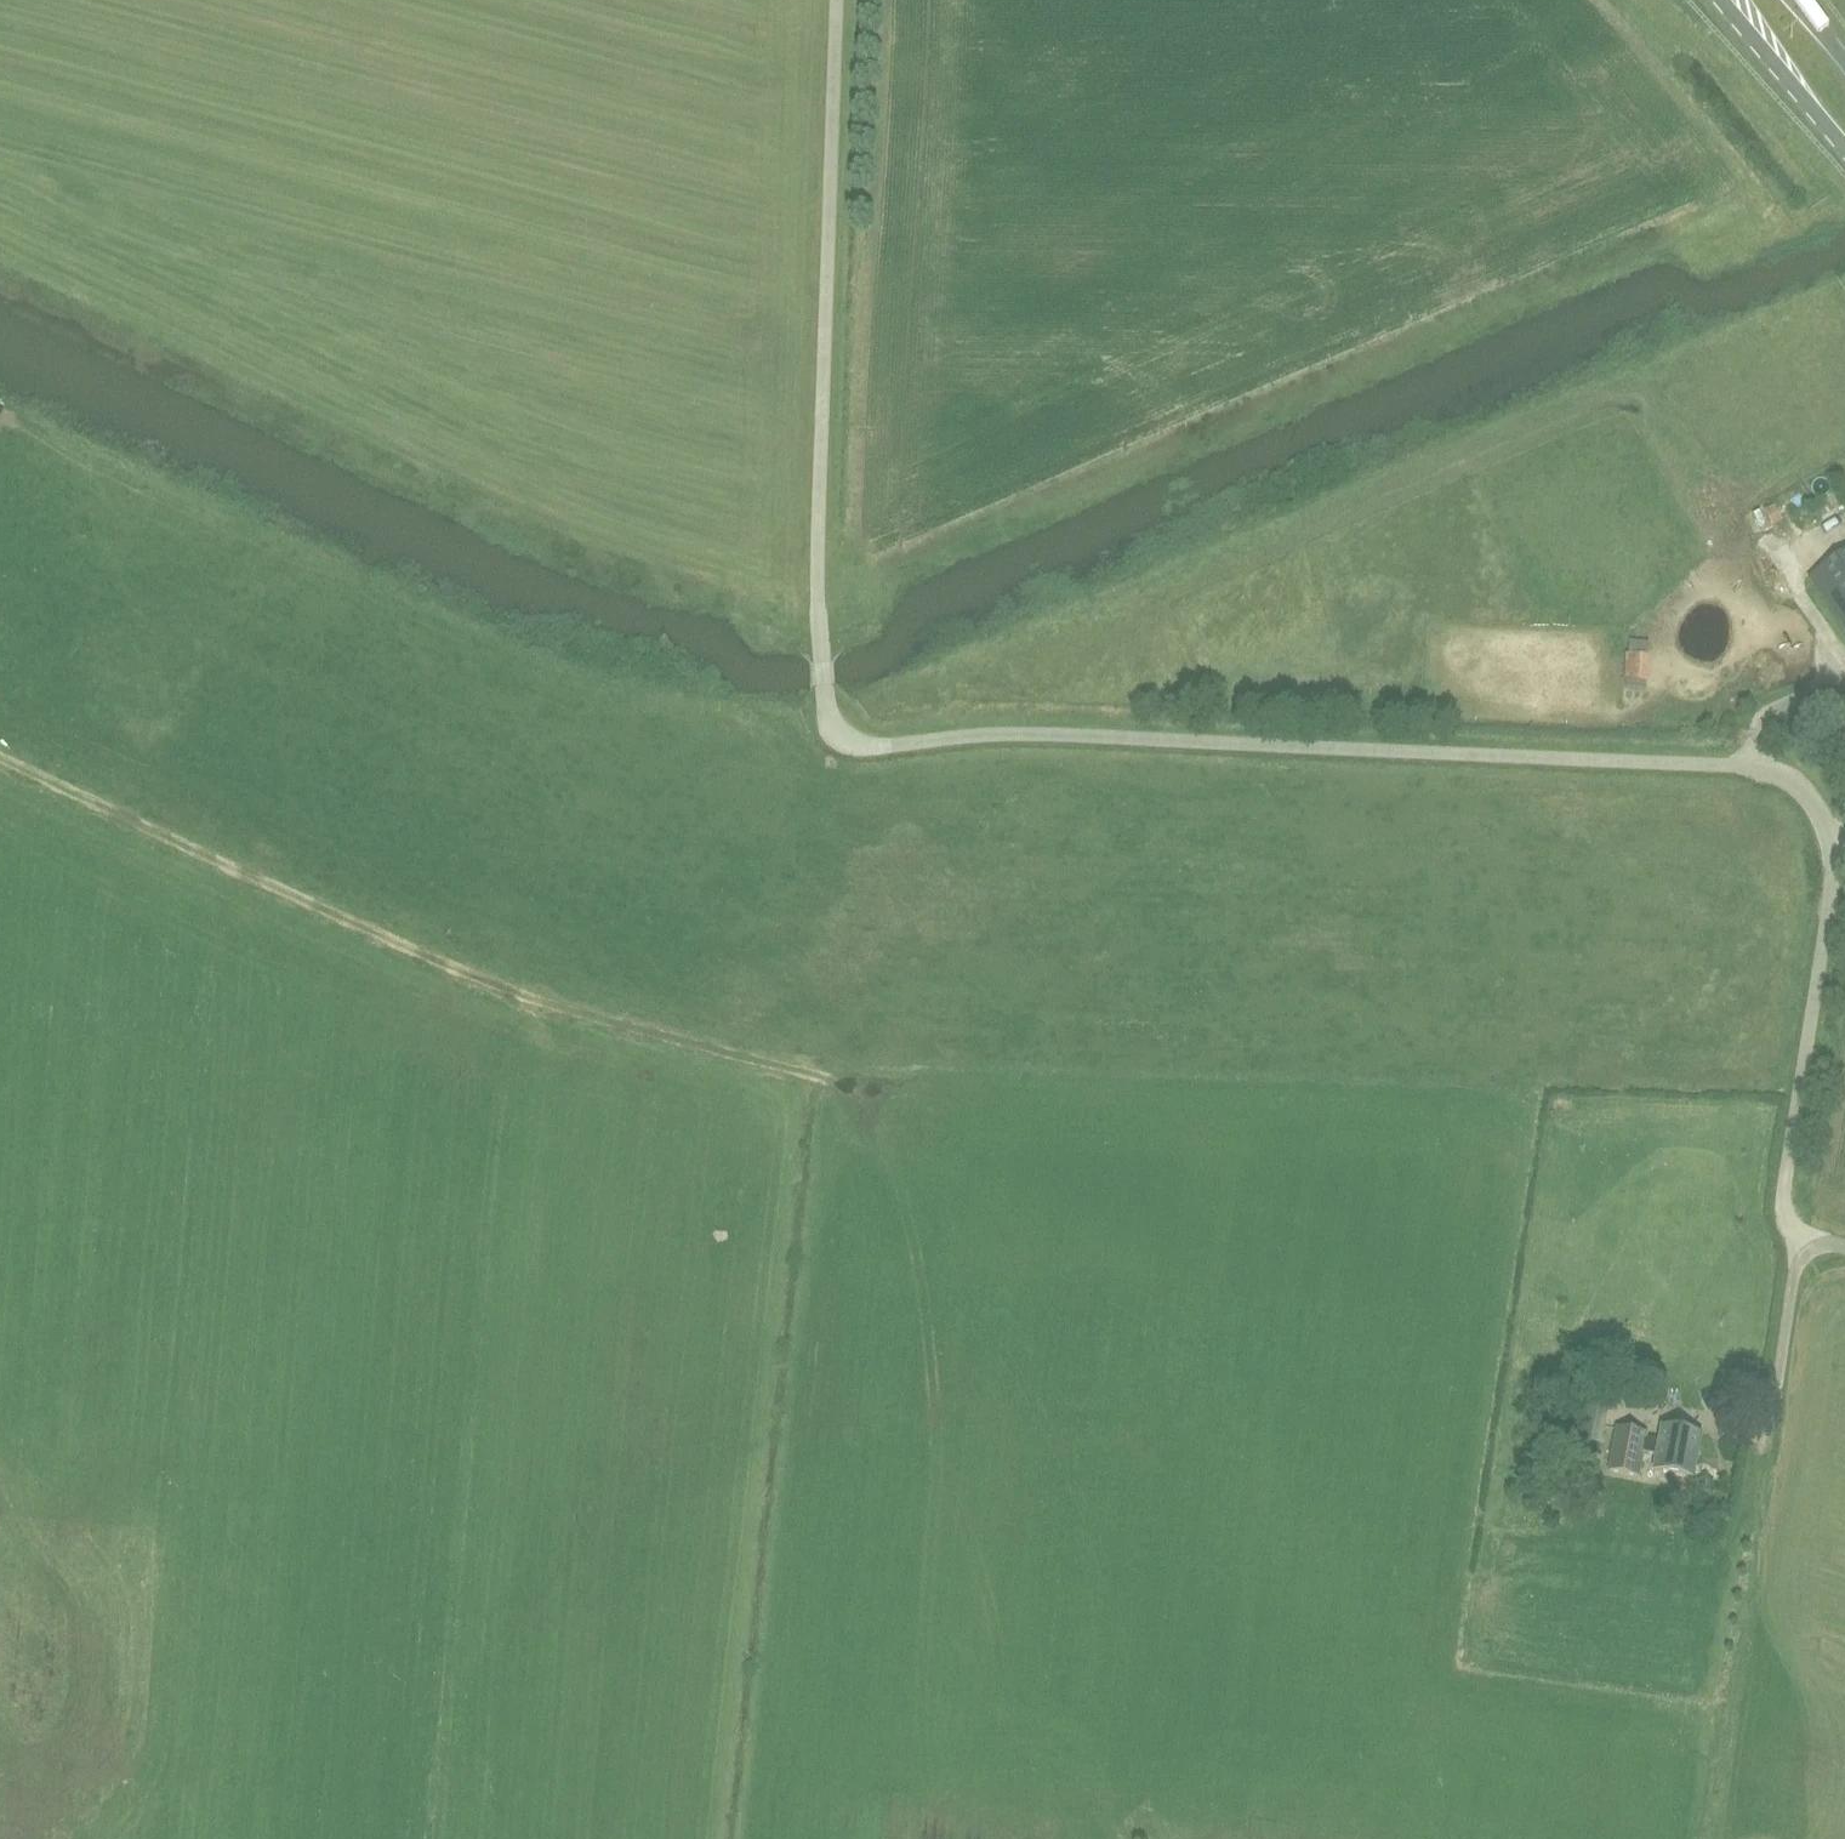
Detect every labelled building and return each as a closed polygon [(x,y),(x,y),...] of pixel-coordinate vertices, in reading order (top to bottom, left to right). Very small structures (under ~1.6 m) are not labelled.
[(1775,505),(1765,511),(1773,527),(1783,521),(1775,505)] [(1844,628),(1844,553),(1809,578),(1844,628)] [(1844,740),(1844,711),(1822,728),(1836,747),(1844,740)] [(1663,1428),(1660,1442),(1646,1439),(1647,1434),(1618,1429),(1610,1472),(1639,1477),(1643,1454),(1658,1456),(1655,1471),(1693,1478),(1702,1434),(1663,1428)]
